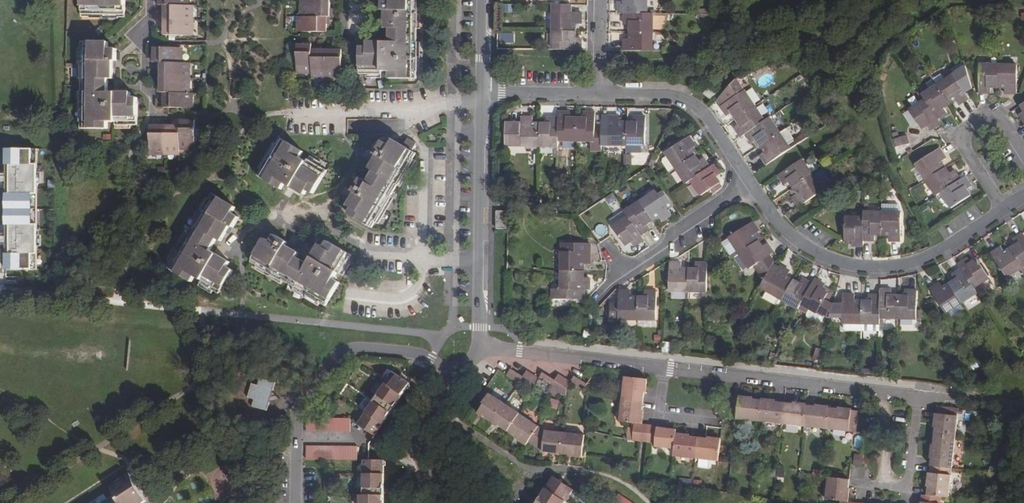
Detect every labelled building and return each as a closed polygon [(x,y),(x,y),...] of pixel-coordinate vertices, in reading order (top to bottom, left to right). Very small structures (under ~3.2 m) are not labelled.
[(125,15),(125,0),(81,0),(81,15),(125,15)] [(416,78),(417,0),(382,0),(381,11),(385,11),(385,28),(390,29),(389,43),(367,42),(367,48),(360,48),(360,75),(382,75),(382,72),(389,72),(389,78),(416,78)] [(619,13),(625,13),(646,13),(647,0),(625,0),(625,2),(619,2),(619,13)] [(305,2),(304,17),(327,17),(330,17),(330,2),(305,2)] [(164,5),(164,20),(190,20),(190,5),(185,5),(164,5)] [(580,25),(580,13),(570,13),(570,5),(554,5),(554,31),(575,32),(575,25),(580,25)] [(629,25),(629,31),(652,32),(652,13),(646,13),(625,13),(625,25),(629,25)] [(301,17),(301,32),(327,32),(327,17),(304,17),(301,17)] [(164,20),(164,35),(190,35),(190,20),(164,20)] [(554,31),(553,49),(580,50),(580,39),(575,39),(575,32),(554,31)] [(624,39),(624,51),(651,51),(652,32),(629,31),(629,39),(624,39)] [(82,42),(81,128),(108,128),(108,122),(116,122),(116,125),(131,125),(138,125),(138,98),(131,98),(131,93),(108,92),(108,79),(114,79),(113,61),(116,61),(117,49),(108,49),(109,42),(82,42)] [(297,45),(297,71),(312,71),(312,49),(312,45),(297,45)] [(153,48),(153,63),(161,63),(179,63),(179,48),(153,48)] [(312,71),(312,76),(327,76),(327,49),(312,49),(312,71)] [(327,49),(327,76),(341,77),(342,50),(327,49)] [(161,63),(161,78),(187,78),(188,63),(179,63),(161,63)] [(978,64),(977,92),(989,92),(990,86),(996,87),(997,65),(978,64)] [(997,65),(996,87),(1003,87),(1004,93),(1014,93),(1016,66),(997,65)] [(963,69),(937,86),(950,104),(956,100),(959,104),(969,98),(964,91),(968,88),(963,69)] [(161,78),(161,93),(164,93),(187,93),(187,78),(161,78)] [(725,104),(721,107),(727,117),(732,114),(736,119),(754,106),(744,92),(735,79),(720,96),(725,104)] [(937,86),(922,96),(925,101),(938,119),(947,112),(944,108),(950,104),(937,86)] [(709,88),(704,94),(710,99),(715,93),(709,88)] [(164,93),(163,108),(189,108),(189,93),(187,93),(164,93)] [(725,104),(720,96),(717,100),(721,107),(725,104)] [(922,103),(910,111),(922,129),(928,126),(932,130),(941,124),(938,119),(925,101),(922,96),(919,98),(922,103)] [(754,106),(736,119),(739,124),(735,127),(740,137),(746,133),(764,121),(754,106)] [(559,119),(559,141),(576,141),(576,120),(571,119),(571,114),(559,113),(559,119)] [(576,120),(576,141),(602,142),(602,131),(596,131),(596,114),(585,114),(585,120),(576,120)] [(620,118),(609,118),(609,122),(602,122),(602,131),(602,142),(602,146),(628,146),(627,123),(620,123),(620,118)] [(627,123),(628,146),(628,154),(642,154),(642,146),(645,146),(646,118),(635,118),(635,124),(627,123)] [(764,121),(746,133),(753,144),(757,141),(760,146),(780,133),(770,118),(764,121)] [(507,125),(507,147),(540,147),(541,125),(533,125),(533,119),(522,119),(522,125),(507,125)] [(541,125),(540,147),(559,148),(559,141),(559,119),(548,119),(548,125),(541,125)] [(180,126),(180,147),(195,147),(195,121),(180,121),(180,126)] [(150,152),(165,152),(165,126),(150,126),(150,152)] [(165,126),(165,152),(180,152),(180,147),(180,126),(165,126)] [(780,133),(760,146),(764,152),(760,155),(766,164),(801,142),(798,138),(795,140),(786,128),(780,133)] [(805,133),(798,138),(801,142),(808,137),(805,133)] [(908,136),(893,140),(895,148),(910,144),(908,136)] [(403,146),(412,150),(416,142),(408,137),(403,146)] [(670,173),(676,168),(694,156),(690,150),(695,147),(689,137),(666,153),(668,156),(663,159),(663,162),(670,173)] [(307,191),(313,194),(327,171),(308,160),(306,162),(300,158),(304,152),(280,139),(258,176),(281,189),(285,184),(290,186),(301,192),(304,195),(307,191)] [(349,214),(372,228),(416,153),(412,150),(403,146),(393,139),(390,145),(382,141),(376,151),(379,153),(370,168),(374,171),(368,182),(361,178),(355,188),(357,190),(348,205),(352,208),(349,214)] [(940,148),(917,163),(928,179),(947,166),(942,160),(946,157),(940,148)] [(38,229),(39,149),(8,149),(7,269),(38,269),(38,229)] [(659,157),(655,155),(651,162),(655,165),(659,157)] [(694,156),(676,168),(687,184),(691,181),(710,168),(703,159),(698,162),(694,156)] [(802,160),(779,175),(785,184),(790,181),(794,187),(812,175),(802,160)] [(710,168),(691,181),(701,195),(720,183),(716,178),(721,175),(715,165),(710,168)] [(947,166),(928,179),(938,195),(943,192),(962,180),(955,171),(951,173),(947,166)] [(822,168),(819,170),(828,184),(830,182),(822,168)] [(812,175),(794,187),(798,193),(793,196),(800,205),(822,191),(820,189),(828,184),(819,170),(812,175)] [(962,180),(943,192),(952,206),(971,194),(968,190),(973,186),(967,176),(962,180)] [(656,191),(640,201),(653,220),(658,216),(662,221),(671,215),(668,209),(673,205),(665,192),(659,196),(656,191)] [(200,283),(219,293),(233,270),(227,267),(229,262),(210,251),(217,239),(221,241),(230,226),(233,227),(239,217),(232,213),(236,207),(213,194),(169,268),(192,282),(195,276),(202,280),(200,283)] [(640,201),(624,211),(628,217),(640,236),(650,229),(647,224),(653,220),(640,201)] [(882,204),(882,212),(882,235),(890,235),(890,240),(901,241),(902,205),(882,204)] [(624,211),(611,221),(614,226),(628,217),(624,211)] [(882,212),(864,211),(864,218),(863,240),(875,240),(875,235),(882,235),(882,212)] [(497,212),(496,229),(507,229),(507,212),(497,212)] [(614,226),(613,227),(625,246),(631,242),(634,247),(643,241),(640,236),(628,217),(614,226)] [(847,217),(846,239),(853,239),(853,244),(863,244),(863,240),(864,218),(847,217)] [(752,223),(730,238),(732,241),(739,253),(758,241),(754,235),(759,232),(752,223)] [(1011,249),(1023,266),(1023,268),(1023,235),(1023,234),(1014,240),(1017,245),(1011,249)] [(252,262),(326,305),(339,282),(334,279),(338,273),(341,274),(351,255),(328,242),(325,248),(320,245),(317,249),(309,264),(297,257),(299,253),(284,244),(286,241),(275,235),(271,242),(265,238),(252,262)] [(739,253),(732,241),(723,246),(731,259),(739,253)] [(774,264),(769,256),(773,253),(766,243),(762,246),(758,241),(739,253),(750,269),(754,266),(764,281),(774,266),(774,264)] [(589,263),(589,252),(589,243),(561,243),(561,251),(561,271),(583,271),(583,263),(589,263)] [(1002,248),(992,254),(1007,277),(1023,266),(1011,249),(1005,253),(1002,248)] [(969,258),(959,265),(961,269),(974,288),(990,278),(978,260),(972,263),(969,258)] [(670,263),(669,292),(688,292),(689,270),(682,270),(682,264),(670,263)] [(696,270),(689,270),(688,292),(706,293),(707,264),(696,264),(696,270)] [(783,300),(793,282),(788,278),(791,273),(781,267),(779,269),(774,266),(764,281),(761,287),(767,291),(783,300)] [(954,280),(949,284),(961,303),(977,292),(974,288),(961,269),(951,276),(954,280)] [(588,288),(588,277),(583,277),(583,271),(561,271),(561,288),(552,288),(552,298),(582,298),(583,288),(588,288)] [(793,282),(783,300),(800,310),(802,306),(813,286),(804,280),(800,286),(793,282)] [(813,286),(802,306),(811,311),(818,315),(819,312),(825,316),(830,318),(833,307),(829,304),(825,302),(829,295),(824,292),(825,288),(826,287),(816,281),(813,286)] [(940,284),(931,290),(946,313),(961,303),(949,284),(943,288),(940,284)] [(835,294),(825,288),(824,292),(829,295),(825,302),(829,304),(835,294)] [(637,319),(638,297),(630,297),(630,292),(619,291),(619,305),(611,304),(611,318),(618,319),(637,319)] [(891,291),(880,291),(880,296),(879,318),(898,318),(898,297),(891,296),(891,291)] [(905,297),(898,297),(898,318),(916,318),(917,292),(906,291),(905,297)] [(638,297),(637,319),(638,319),(655,319),(656,319),(657,292),(645,292),(645,297),(638,297)] [(860,323),(861,301),(854,301),(854,295),(842,295),(842,305),(834,305),(833,307),(830,318),(841,319),(841,322),(860,323)] [(861,301),(860,323),(879,323),(879,318),(880,296),(868,295),(868,301),(861,301)] [(818,315),(811,311),(808,316),(809,318),(819,323),(821,323),(825,316),(819,312),(818,315)] [(664,351),(672,352),(673,342),(664,341),(664,351)] [(825,366),(825,347),(816,348),(817,367),(825,366)] [(511,369),(507,375),(519,384),(523,377),(511,369)] [(539,378),(527,370),(523,377),(535,385),(539,379),(539,378)] [(972,385),(983,378),(978,372),(968,379),(972,385)] [(392,373),(358,424),(374,436),(378,431),(400,398),(409,384),(403,379),(392,373)] [(539,378),(539,379),(551,387),(556,381),(555,380),(543,373),(539,378)] [(555,380),(556,381),(568,389),(571,382),(570,382),(559,374),(555,380)] [(570,382),(571,382),(583,390),(587,384),(575,376),(570,382)] [(625,377),(622,399),(643,401),(646,379),(625,377)] [(257,387),(251,385),(247,400),(253,401),(251,408),(266,412),(274,384),(259,380),(257,387)] [(505,404),(491,394),(484,404),(479,413),(485,418),(485,416),(493,422),(505,404)] [(762,400),(732,397),(730,417),(759,421),(762,400)] [(643,401),(622,399),(619,421),(634,423),(633,440),(640,441),(642,424),(640,424),(643,401)] [(784,403),(762,400),(759,421),(782,424),(784,403)] [(807,405),(784,403),(782,424),(804,427),(807,405)] [(520,414),(505,404),(493,422),(508,432),(520,414)] [(829,407),(807,405),(804,427),(826,429),(829,407)] [(937,406),(934,436),(955,438),(959,408),(937,406)] [(858,411),(829,407),(826,429),(856,433),(858,411)] [(539,426),(520,414),(508,432),(527,444),(530,440),(539,426)] [(350,432),(350,418),(306,419),(306,432),(350,432)] [(657,426),(650,425),(648,443),(655,443),(655,446),(674,449),(676,435),(677,430),(657,428),(657,426)] [(545,431),(539,426),(530,440),(542,448),(542,452),(552,453),(552,455),(560,456),(560,454),(562,433),(545,431)] [(584,435),(562,433),(560,454),(582,456),(584,435)] [(698,437),(676,435),(674,449),(674,456),(696,459),(698,437)] [(955,438),(934,436),(931,466),(952,468),(955,438)] [(721,440),(698,437),(696,459),(718,461),(721,440)] [(357,461),(357,448),(306,447),(306,461),(328,461),(357,461)] [(856,454),(856,464),(863,465),(864,454),(856,454)] [(384,461),(369,461),(363,461),(363,496),(360,495),(360,502),(383,502),(384,461)] [(931,466),(927,495),(941,496),(948,497),(952,468),(931,466)] [(144,502),(127,475),(107,487),(112,496),(105,500),(102,495),(89,502),(143,502),(144,502)] [(537,502),(564,502),(574,490),(554,477),(537,502)] [(849,479),(828,477),(827,488),(848,491),(849,479)] [(693,487),(694,479),(680,478),(680,486),(693,487)] [(827,488),(826,499),(841,501),(841,502),(856,502),(847,501),(848,491),(827,488)] [(613,502),(633,502),(619,494),(613,502)] [(922,494),(921,502),(940,502),(941,496),(927,495),(922,494)]
